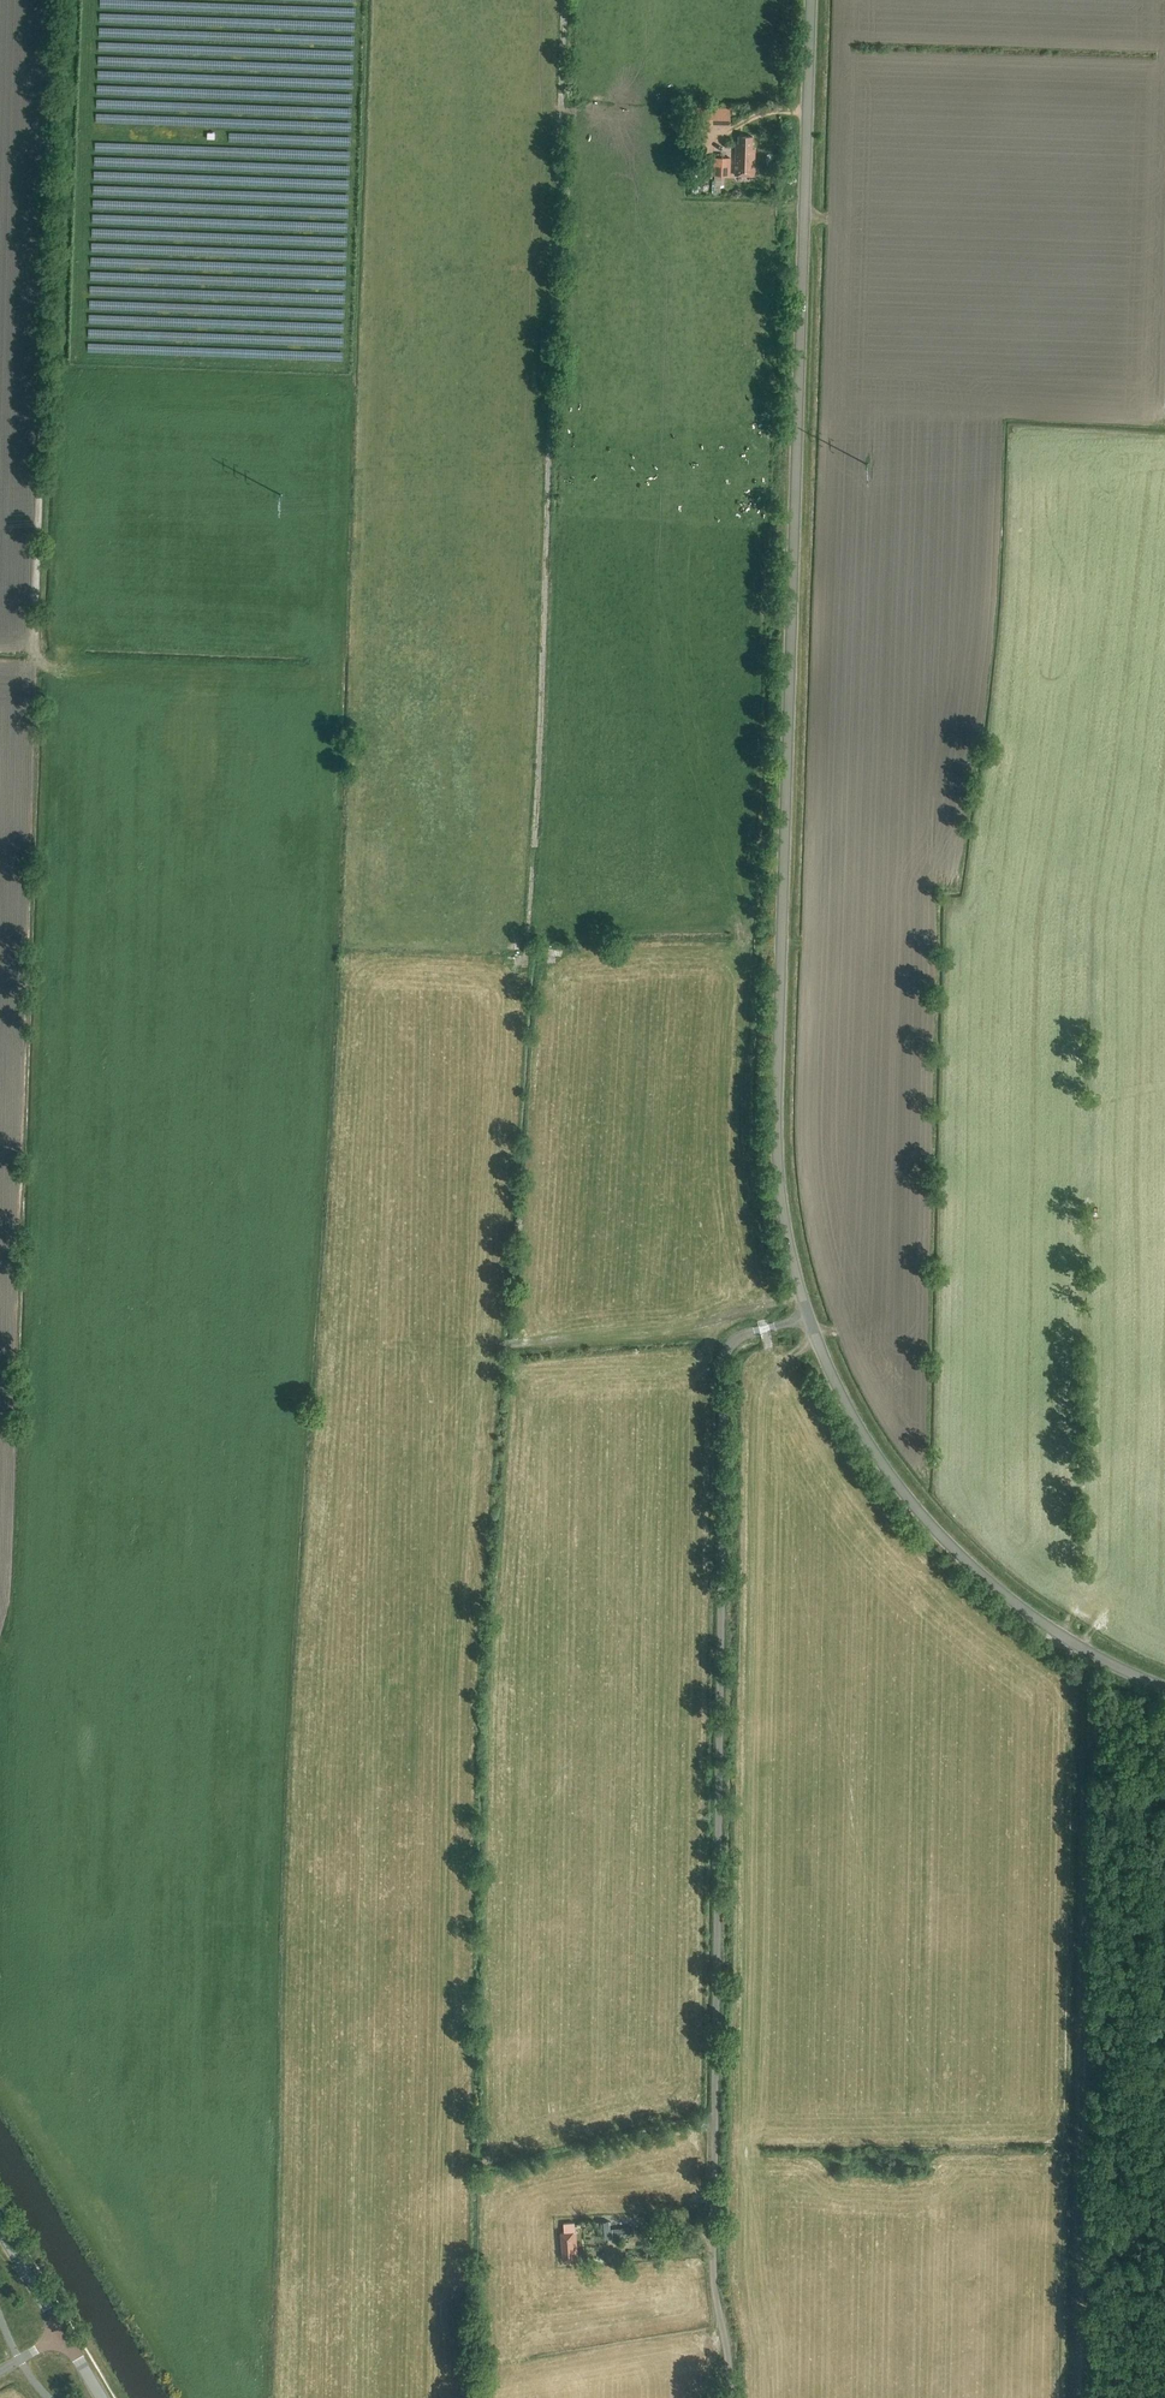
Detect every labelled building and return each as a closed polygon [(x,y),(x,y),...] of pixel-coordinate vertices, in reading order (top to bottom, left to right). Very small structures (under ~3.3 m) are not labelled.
[(696,116),(716,117),(716,107),(696,107),(696,116)] [(730,123),(731,108),(723,107),(722,123),(730,123)] [(736,143),(735,173),(735,175),(754,176),(755,150),(752,150),(753,136),(739,136),(739,143),(736,143)] [(713,176),(730,176),(731,158),(714,157),(713,176)] [(90,343),(91,352),(115,351),(115,342),(90,343)] [(599,2239),(611,2238),(609,2221),(598,2222),(599,2239)] [(561,2233),(563,2261),(578,2260),(574,2223),(563,2224),(564,2233),(561,2233)] [(611,2229),(612,2238),(634,2236),(633,2227),(611,2229)]
